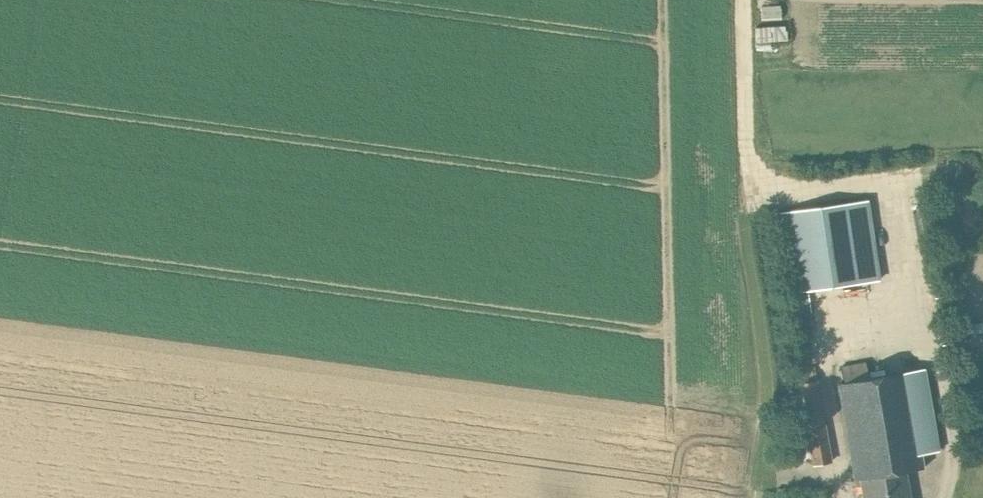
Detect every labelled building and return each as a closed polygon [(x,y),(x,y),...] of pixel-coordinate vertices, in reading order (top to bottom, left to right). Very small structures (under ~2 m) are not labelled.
[(868,201),(781,213),(795,313),(811,311),(807,288),(879,278),(868,201)] [(864,497),(910,497),(905,471),(924,468),(922,454),(939,451),(924,368),(868,378),(865,362),(842,366),(845,383),(839,384),(856,480),(860,479),(864,497)] [(812,464),(830,461),(814,366),(795,369),(799,395),(790,396),(800,453),(810,451),(812,464)]
